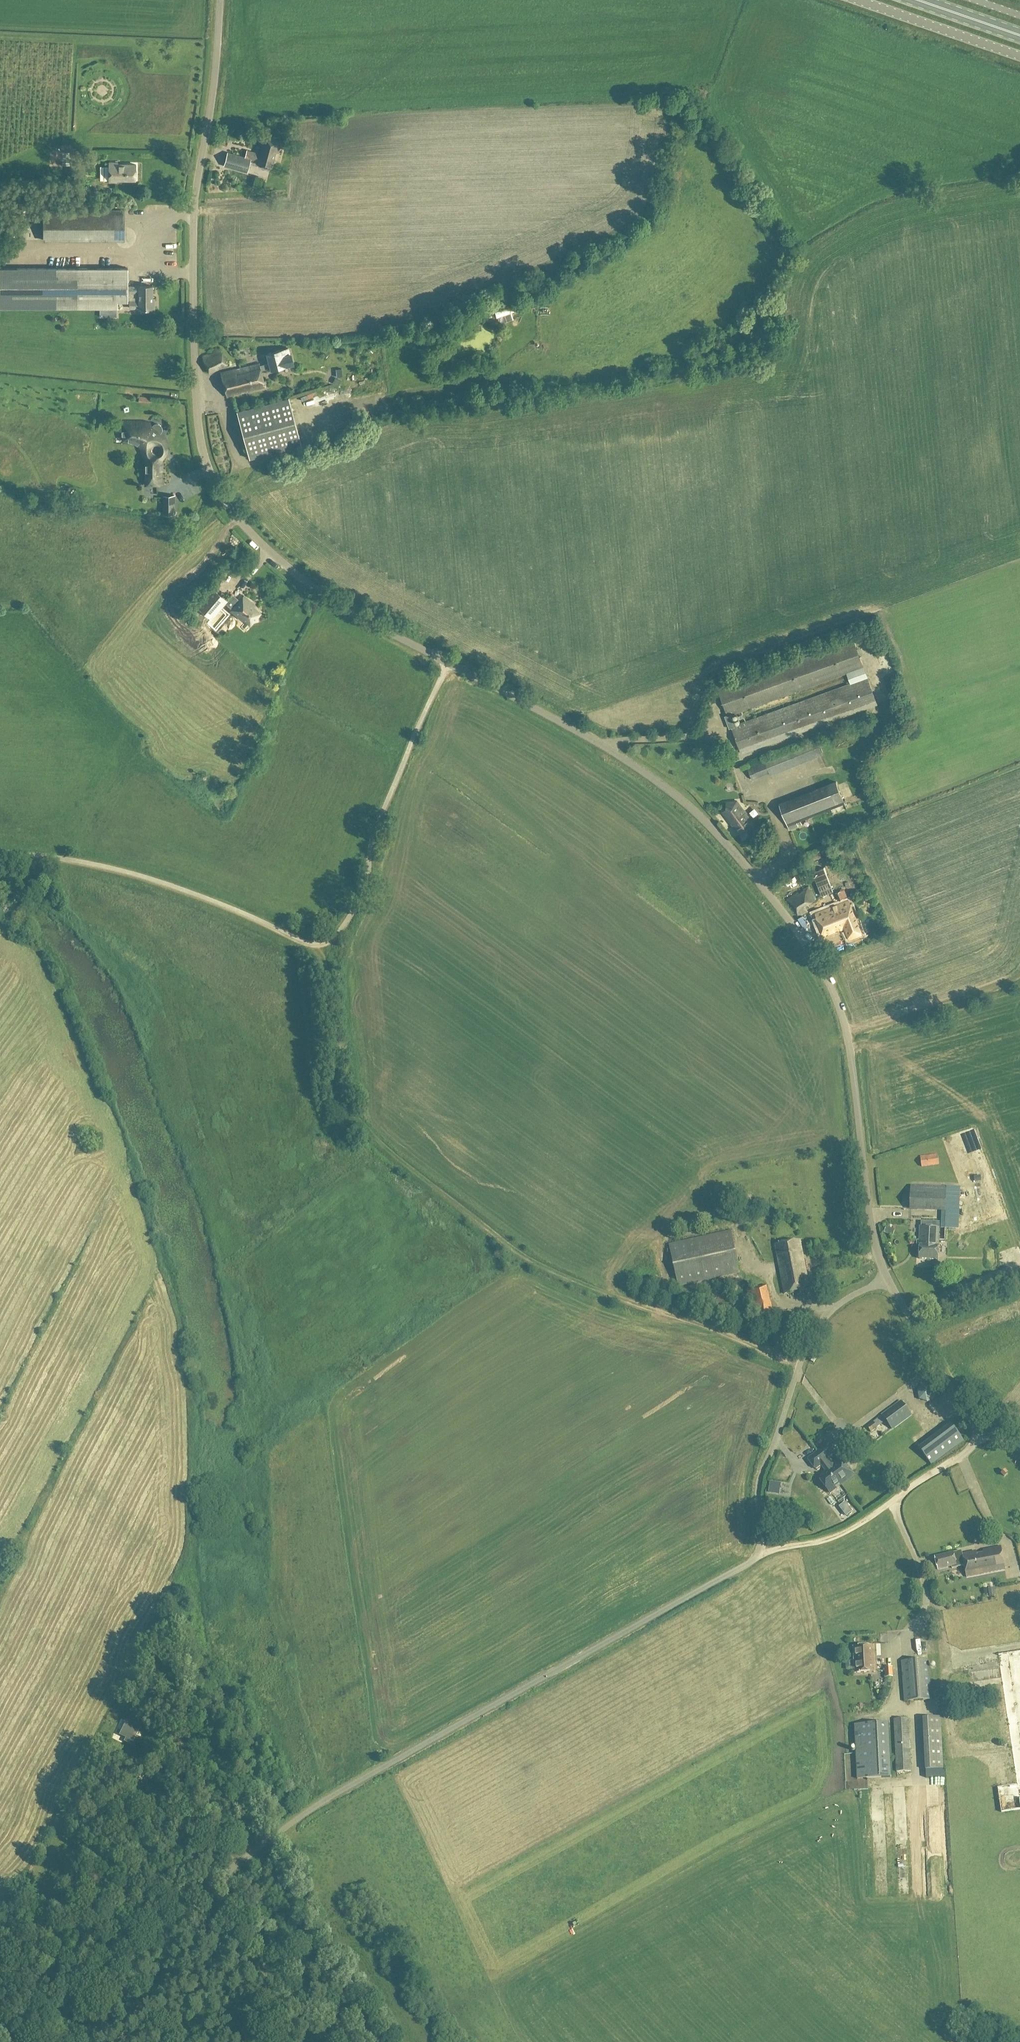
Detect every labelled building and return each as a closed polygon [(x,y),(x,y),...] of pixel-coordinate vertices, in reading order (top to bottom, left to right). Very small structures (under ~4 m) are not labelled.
[(271,168),(275,151),(277,152),(280,143),(262,138),(259,147),(262,148),(260,154),(247,150),(245,157),(228,152),(223,167),(247,173),(251,160),(258,162),(258,165),(271,168)] [(108,163),(108,182),(116,182),(116,181),(135,181),(135,165),(117,165),(117,163),(108,163)] [(43,241),(124,240),(124,210),(43,210),(43,241)] [(139,286),(128,286),(128,268),(0,268),(0,309),(118,309),(118,302),(128,302),(128,301),(129,302),(129,309),(139,309),(154,309),(154,298),(152,298),(152,286),(139,286)] [(110,319),(114,332),(124,329),(120,316),(110,319)] [(280,370),(279,367),(293,364),(289,348),(267,353),(270,363),(260,366),(260,363),(220,373),(226,397),(266,388),(262,372),(272,369),(273,372),(280,370)] [(202,357),(208,374),(227,365),(222,353),(218,350),(202,357)] [(236,411),(249,459),(302,444),(289,397),(236,411)] [(163,438),(160,433),(161,430),(160,427),(158,426),(155,425),(153,427),(146,424),(139,423),(122,423),(122,438),(125,438),(131,439),(136,441),(141,445),(144,449),(147,454),(147,455),(147,486),(160,486),(160,471),(161,470),(161,465),(160,465),(160,460),(162,456),(160,454),(159,454),(156,455),(154,454),(151,452),(150,450),(151,446),(154,444),(157,444),(160,445),(161,448),(161,449),(166,449),(165,443),(163,438)] [(162,496),(162,516),(175,516),(175,496),(162,496)] [(212,587),(196,606),(208,616),(208,617),(212,620),(219,611),(225,605),(228,601),(227,601),(212,587)] [(244,596),(234,607),(228,601),(225,605),(219,611),(223,615),(227,614),(230,611),(242,621),(243,620),(250,625),(254,621),(258,621),(257,617),(261,613),(254,607),(254,604),(244,596)] [(724,716),(729,729),(732,728),(741,754),(877,704),(868,678),(863,667),(854,641),(718,690),(727,715),(724,716)] [(816,739),(764,760),(769,773),(770,775),(822,755),(816,739)] [(763,758),(746,764),(752,779),(769,773),(764,760),(763,758)] [(779,804),(789,829),(798,826),(797,822),(844,803),(836,782),(779,804)] [(736,801),(726,802),(726,808),(722,811),(742,839),(756,829),(736,801)] [(814,859),(821,856),(819,851),(812,854),(814,859)] [(799,894),(798,892),(786,899),(797,918),(808,912),(806,907),(817,898),(809,885),(802,889),(803,891),(799,894)] [(847,897),(845,890),(835,893),(838,901),(847,897)] [(849,902),(816,914),(824,935),(845,927),(849,938),(861,934),(849,902)] [(937,1153),(920,1156),(921,1166),(939,1164),(937,1153)] [(911,1185),(910,1210),(941,1211),(940,1228),(957,1228),(957,1214),(957,1212),(954,1212),(954,1187),(945,1186),(911,1185)] [(749,1197),(734,1201),(737,1213),(753,1209),(749,1197)] [(920,1227),(918,1258),(938,1259),(939,1227),(940,1222),(922,1221),(922,1227),(920,1227)] [(669,1244),(678,1286),(740,1272),(731,1231),(669,1244)] [(775,1245),(784,1293),(809,1289),(800,1240),(775,1245)] [(766,1284),(746,1289),(755,1329),(775,1324),(766,1284)] [(926,1385),(918,1391),(920,1399),(928,1402),(934,1397),(934,1388),(926,1385)] [(901,1400),(882,1414),(893,1429),(912,1415),(901,1400)] [(876,1420),(867,1427),(871,1432),(880,1425),(876,1420)] [(950,1423),(919,1447),(931,1463),(963,1440),(950,1423)] [(828,1459),(834,1454),(827,1445),(817,1452),(842,1483),(854,1474),(842,1459),(832,1466),(830,1464),(831,1462),(828,1459)] [(817,1452),(808,1459),(815,1468),(821,1464),(824,1467),(826,1468),(827,1470),(818,1477),(830,1492),(842,1483),(817,1452)] [(913,1456),(906,1461),(911,1468),(919,1462),(913,1456)] [(1004,1501),(994,1508),(1001,1518),(1011,1511),(1004,1501)] [(953,1552),(935,1557),(938,1570),(951,1566),(952,1568),(964,1565),(966,1576),(1005,1568),(1000,1546),(982,1549),(983,1553),(977,1554),(976,1550),(962,1553),(961,1550),(953,1552)] [(875,1671),(874,1646),(854,1646),(855,1672),(875,1671)] [(995,1649),(986,1654),(989,1658),(997,1654),(995,1649)] [(931,1699),(928,1659),(902,1661),(905,1701),(931,1699)] [(893,1677),(893,1667),(885,1667),(885,1677),(893,1677)] [(143,1723),(127,1715),(124,1720),(127,1721),(120,1735),(126,1738),(124,1741),(133,1746),(137,1738),(135,1737),(140,1728),(141,1728),(143,1723)] [(943,1769),(941,1717),(924,1718),(926,1770),(943,1769)] [(894,1719),(897,1771),(911,1770),(909,1718),(894,1719)] [(891,1777),(888,1723),(855,1725),(857,1779),(891,1777)] [(1002,1812),(1019,1811),(1019,1783),(1000,1784),(1002,1812)]
